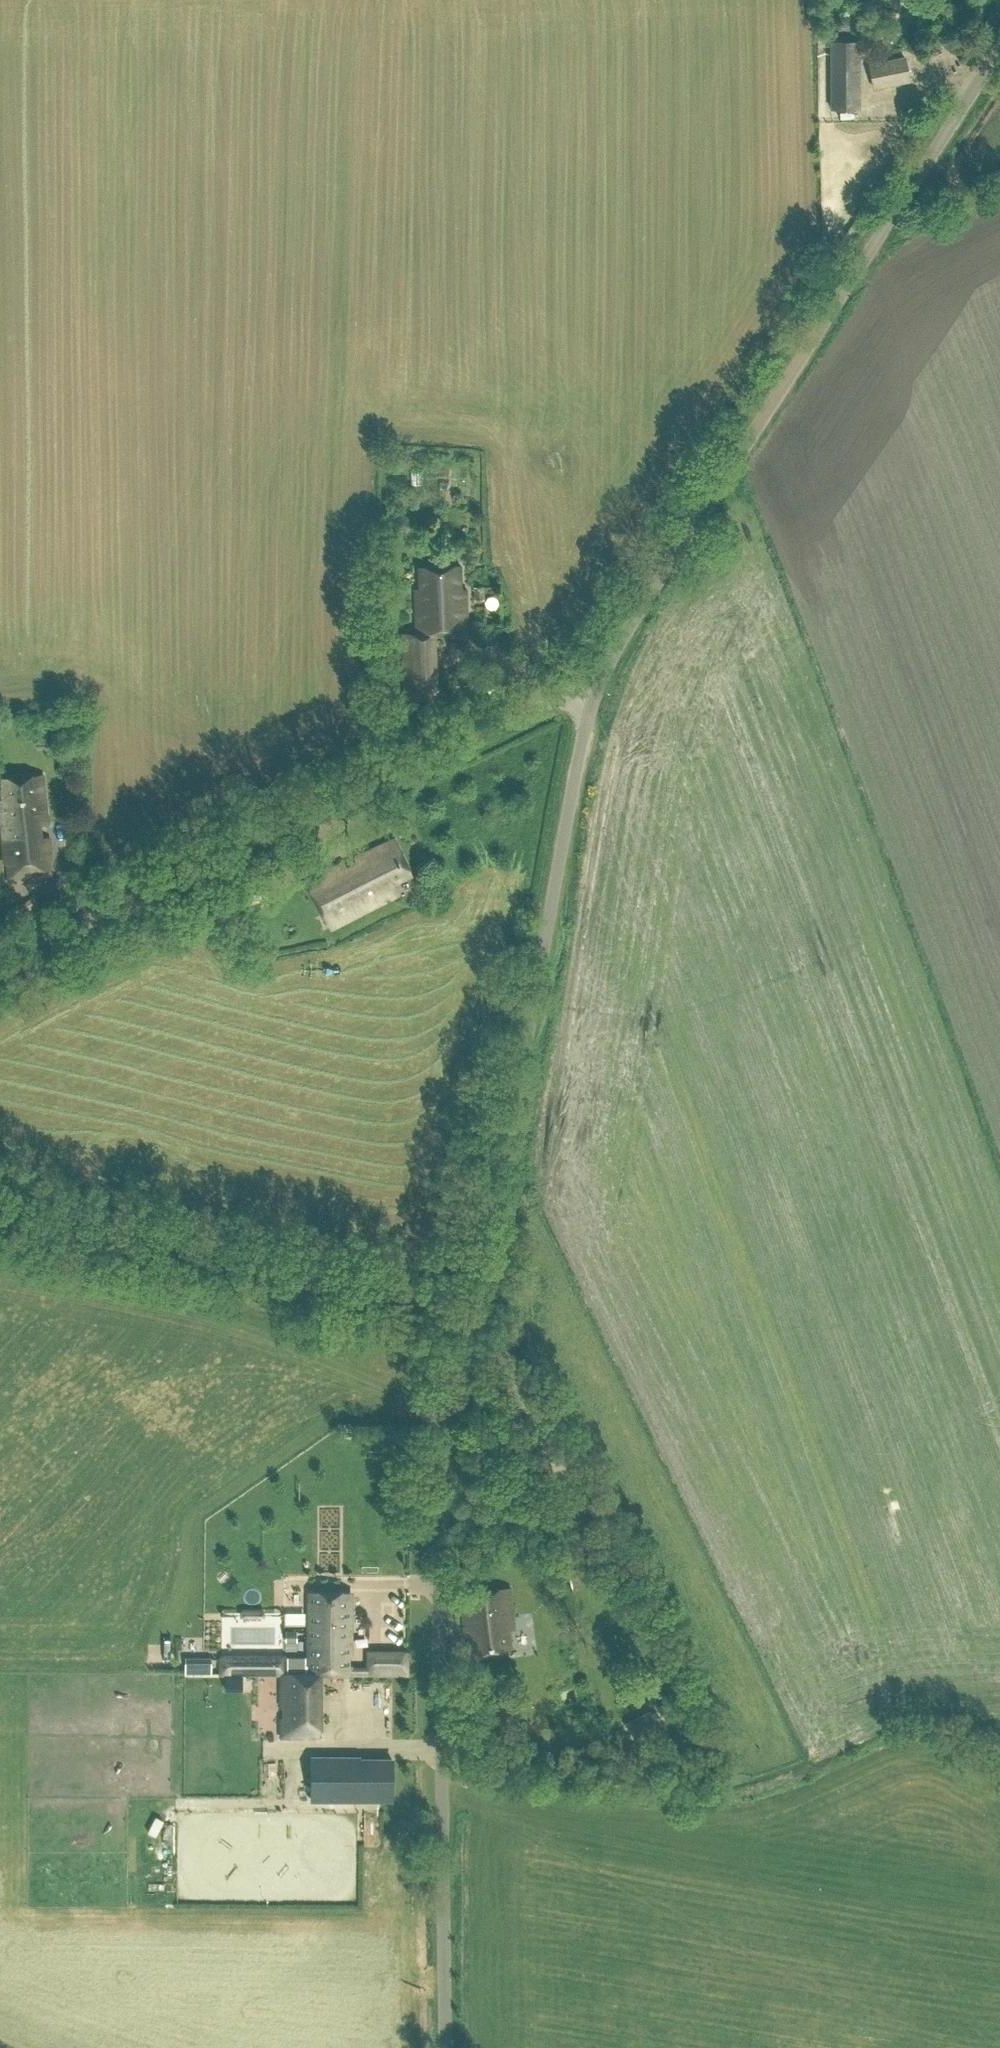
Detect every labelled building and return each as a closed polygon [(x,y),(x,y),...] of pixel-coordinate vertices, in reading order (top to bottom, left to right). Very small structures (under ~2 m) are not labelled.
[(832,109),(860,109),(860,42),(832,42),(832,109)] [(874,88),(910,81),(905,56),(868,63),(874,88)] [(434,632),(466,630),(465,589),(460,589),(459,565),(420,567),(421,590),(416,590),(418,633),(403,634),(406,699),(437,696),(434,632)] [(485,599),(485,586),(474,586),(474,599),(485,599)] [(489,692),(498,687),(495,682),(486,687),(489,692)] [(51,859),(49,837),(41,838),(39,824),(47,824),(42,775),(2,778),(5,800),(0,800),(0,801),(6,862),(8,862),(10,881),(51,878),(49,859),(51,859)] [(392,883),(411,874),(394,839),(355,856),(357,864),(347,868),(343,862),(320,874),(322,880),(309,887),(331,927),(397,894),(392,883)] [(572,1589),(596,1584),(592,1558),(568,1563),(572,1589)] [(508,1629),(514,1629),(510,1587),(461,1594),(466,1635),(470,1635),(473,1656),(510,1651),(508,1629)] [(319,1674),(350,1674),(350,1590),(309,1591),(309,1672),(282,1672),(282,1706),(285,1707),(285,1716),(282,1716),(282,1735),(319,1735),(319,1674)] [(230,1617),(230,1649),(289,1649),(289,1617),(230,1617)] [(192,1652),(192,1671),(216,1672),(217,1653),(192,1652)] [(245,1691),(244,1678),(276,1677),(276,1660),(236,1662),(237,1691),(245,1691)] [(241,1753),(276,1752),(275,1678),(245,1679),(246,1718),(240,1719),(241,1753)] [(651,1711),(629,1721),(637,1740),(660,1729),(651,1711)] [(389,1758),(314,1758),(314,1796),(390,1796),(389,1758)]
